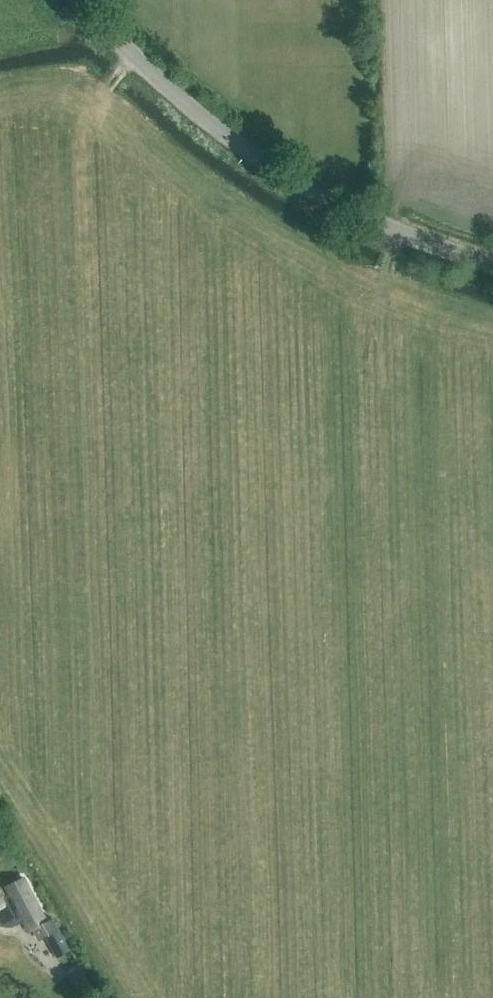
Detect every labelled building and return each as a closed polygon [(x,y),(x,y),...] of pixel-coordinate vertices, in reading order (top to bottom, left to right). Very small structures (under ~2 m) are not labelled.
[(2,898),(0,894),(0,927),(6,928),(11,927),(21,921),(27,932),(31,929),(37,940),(46,935),(57,956),(67,950),(51,918),(44,922),(21,878),(7,885),(6,886),(6,887),(5,888),(5,889),(6,890),(6,891),(8,895),(2,898)] [(83,972),(72,978),(78,991),(89,985),(83,972)]
